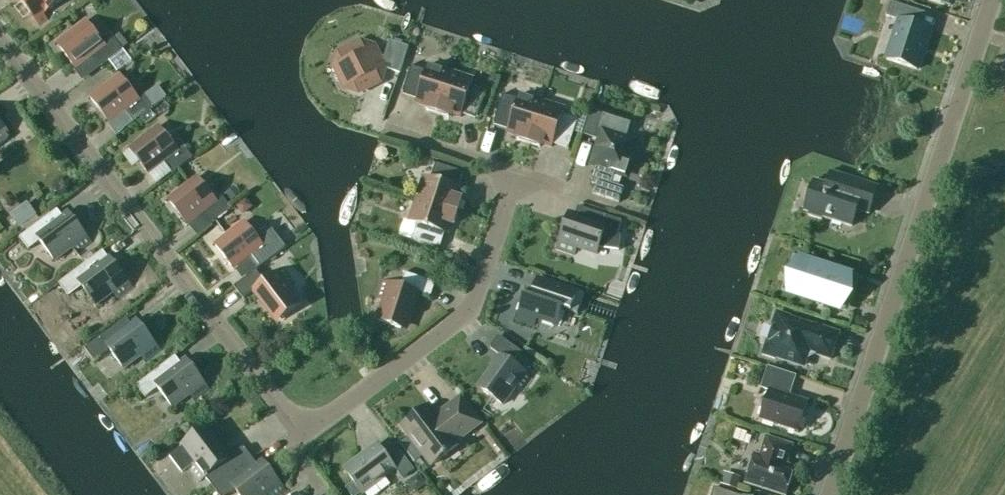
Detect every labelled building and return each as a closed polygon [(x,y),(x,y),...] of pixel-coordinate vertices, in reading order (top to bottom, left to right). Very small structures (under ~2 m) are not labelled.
[(49,9),(61,0),(42,0),(49,9)] [(916,69),(930,29),(914,24),(919,11),(890,1),(886,16),(899,20),(886,59),(916,69)] [(111,33),(101,40),(85,19),(54,44),(54,45),(56,43),(76,68),(91,56),(99,67),(123,49),(111,33)] [(154,28),(135,41),(142,51),(161,38),(154,28)] [(343,53),(339,52),(334,66),(338,68),(345,83),(346,83),(344,87),(359,92),(360,88),(361,88),(375,81),(376,80),(380,82),(385,68),(400,73),(409,46),(390,40),(384,55),(378,59),(373,50),(374,46),(360,41),(358,45),(343,52),(343,53)] [(425,109),(437,113),(451,71),(428,64),(427,69),(411,64),(402,92),(418,97),(416,102),(426,106),(425,109)] [(473,79),(451,71),(437,113),(448,117),(450,113),(460,117),(462,111),(477,116),(486,89),(471,84),(473,79)] [(500,76),(491,73),(487,87),(495,89),(500,76)] [(157,85),(145,94),(139,99),(119,74),(88,98),(88,99),(90,98),(110,123),(125,111),(133,122),(166,97),(157,85)] [(516,139),(528,143),(542,101),(519,94),(518,98),(503,93),(493,123),(508,128),(507,132),(518,136),(516,139)] [(542,101),(528,143),(539,147),(540,143),(551,146),(553,142),(568,147),(577,117),(562,113),(563,109),(542,101)] [(630,122),(603,114),(589,109),(590,108),(589,108),(580,136),(581,136),(582,135),(599,140),(591,164),(597,166),(591,183),(595,184),(592,193),(618,201),(623,187),(610,183),(614,171),(625,175),(636,141),(625,137),(630,122)] [(12,137),(0,122),(0,146),(12,137)] [(127,150),(129,149),(148,174),(164,162),(172,173),(193,157),(184,145),(178,150),(158,125),(127,149),(127,150)] [(423,176),(416,199),(458,212),(462,200),(458,199),(461,189),(456,187),(461,172),(433,163),(428,178),(423,176)] [(871,204),(877,187),(831,172),(827,184),(814,180),(804,211),(809,212),(808,214),(821,219),(822,216),(851,226),(859,200),(871,204)] [(168,200),(187,225),(203,213),(211,223),(231,208),(222,196),(216,201),(197,176),(165,200),(166,201),(168,200)] [(235,185),(223,194),(228,202),(240,193),(235,185)] [(246,198),(236,206),(242,214),(252,207),(246,198)] [(458,212),(416,199),(409,221),(414,223),(409,238),(437,246),(441,231),(447,233),(451,222),(454,224),(458,212)] [(35,215),(26,202),(9,214),(19,227),(35,215)] [(621,220),(578,206),(573,219),(566,217),(556,249),(574,254),(576,247),(597,254),(599,247),(618,249),(620,235),(616,234),(621,220)] [(76,253),(91,242),(71,216),(65,220),(57,209),(19,237),(28,249),(40,241),(54,260),(72,247),(76,253)] [(272,229),(258,239),(244,221),(212,245),(213,246),(215,244),(234,269),(250,258),(258,268),(285,247),(272,229)] [(117,298),(132,287),(112,260),(111,261),(102,250),(58,283),(68,295),(81,285),(95,305),(113,292),(117,298)] [(842,308),(852,279),(804,263),(795,293),(842,308)] [(258,270),(257,269),(234,286),(243,298),(257,288),(281,318),(301,303),(288,286),(294,281),(283,267),(264,281),(256,271),(258,270)] [(434,282),(403,272),(399,285),(382,280),(376,297),(383,300),(377,320),(401,328),(413,291),(429,297),(434,282)] [(584,292),(537,277),(533,290),(526,288),(516,320),(533,325),(536,318),(556,325),(562,308),(577,313),(584,292)] [(789,317),(776,312),(762,355),(775,359),(776,357),(803,366),(806,357),(812,354),(830,360),(839,333),(814,325),(813,327),(788,319),(789,317)] [(145,361),(160,350),(140,324),(134,328),(126,317),(84,348),(93,360),(109,349),(123,368),(140,355),(145,361)] [(522,353),(499,336),(490,348),(504,358),(482,390),(502,404),(515,387),(521,391),(532,376),(512,363),(520,352),(521,354),(522,353)] [(175,356),(136,386),(145,398),(158,388),(172,407),(190,394),(194,400),(209,389),(189,363),(183,367),(175,356)] [(796,375),(767,366),(760,387),(769,390),(760,419),(798,431),(807,402),(789,396),(796,375)] [(480,423),(460,397),(442,411),(444,414),(438,418),(428,405),(401,425),(431,465),(458,444),(456,441),(480,423)] [(205,476),(213,487),(252,458),(252,457),(249,459),(241,448),(224,460),(201,429),(181,444),(181,445),(168,455),(181,472),(187,466),(199,481),(205,476)] [(795,467),(784,464),(786,458),(788,459),(792,445),(765,436),(759,456),(754,454),(745,483),(783,494),(786,494),(795,467)] [(414,469),(395,444),(383,452),(377,444),(344,469),(353,481),(361,492),(362,493),(395,468),(402,478),(414,469)] [(213,487),(219,494),(227,494),(234,489),(239,494),(280,494),(285,491),(266,464),(260,469),(252,458),(213,487)] [(417,474),(408,482),(416,492),(425,484),(417,474)] [(739,480),(725,476),(722,486),(736,490),(739,480)] [(345,487),(351,494),(357,494),(361,492),(353,481),(345,487)]
